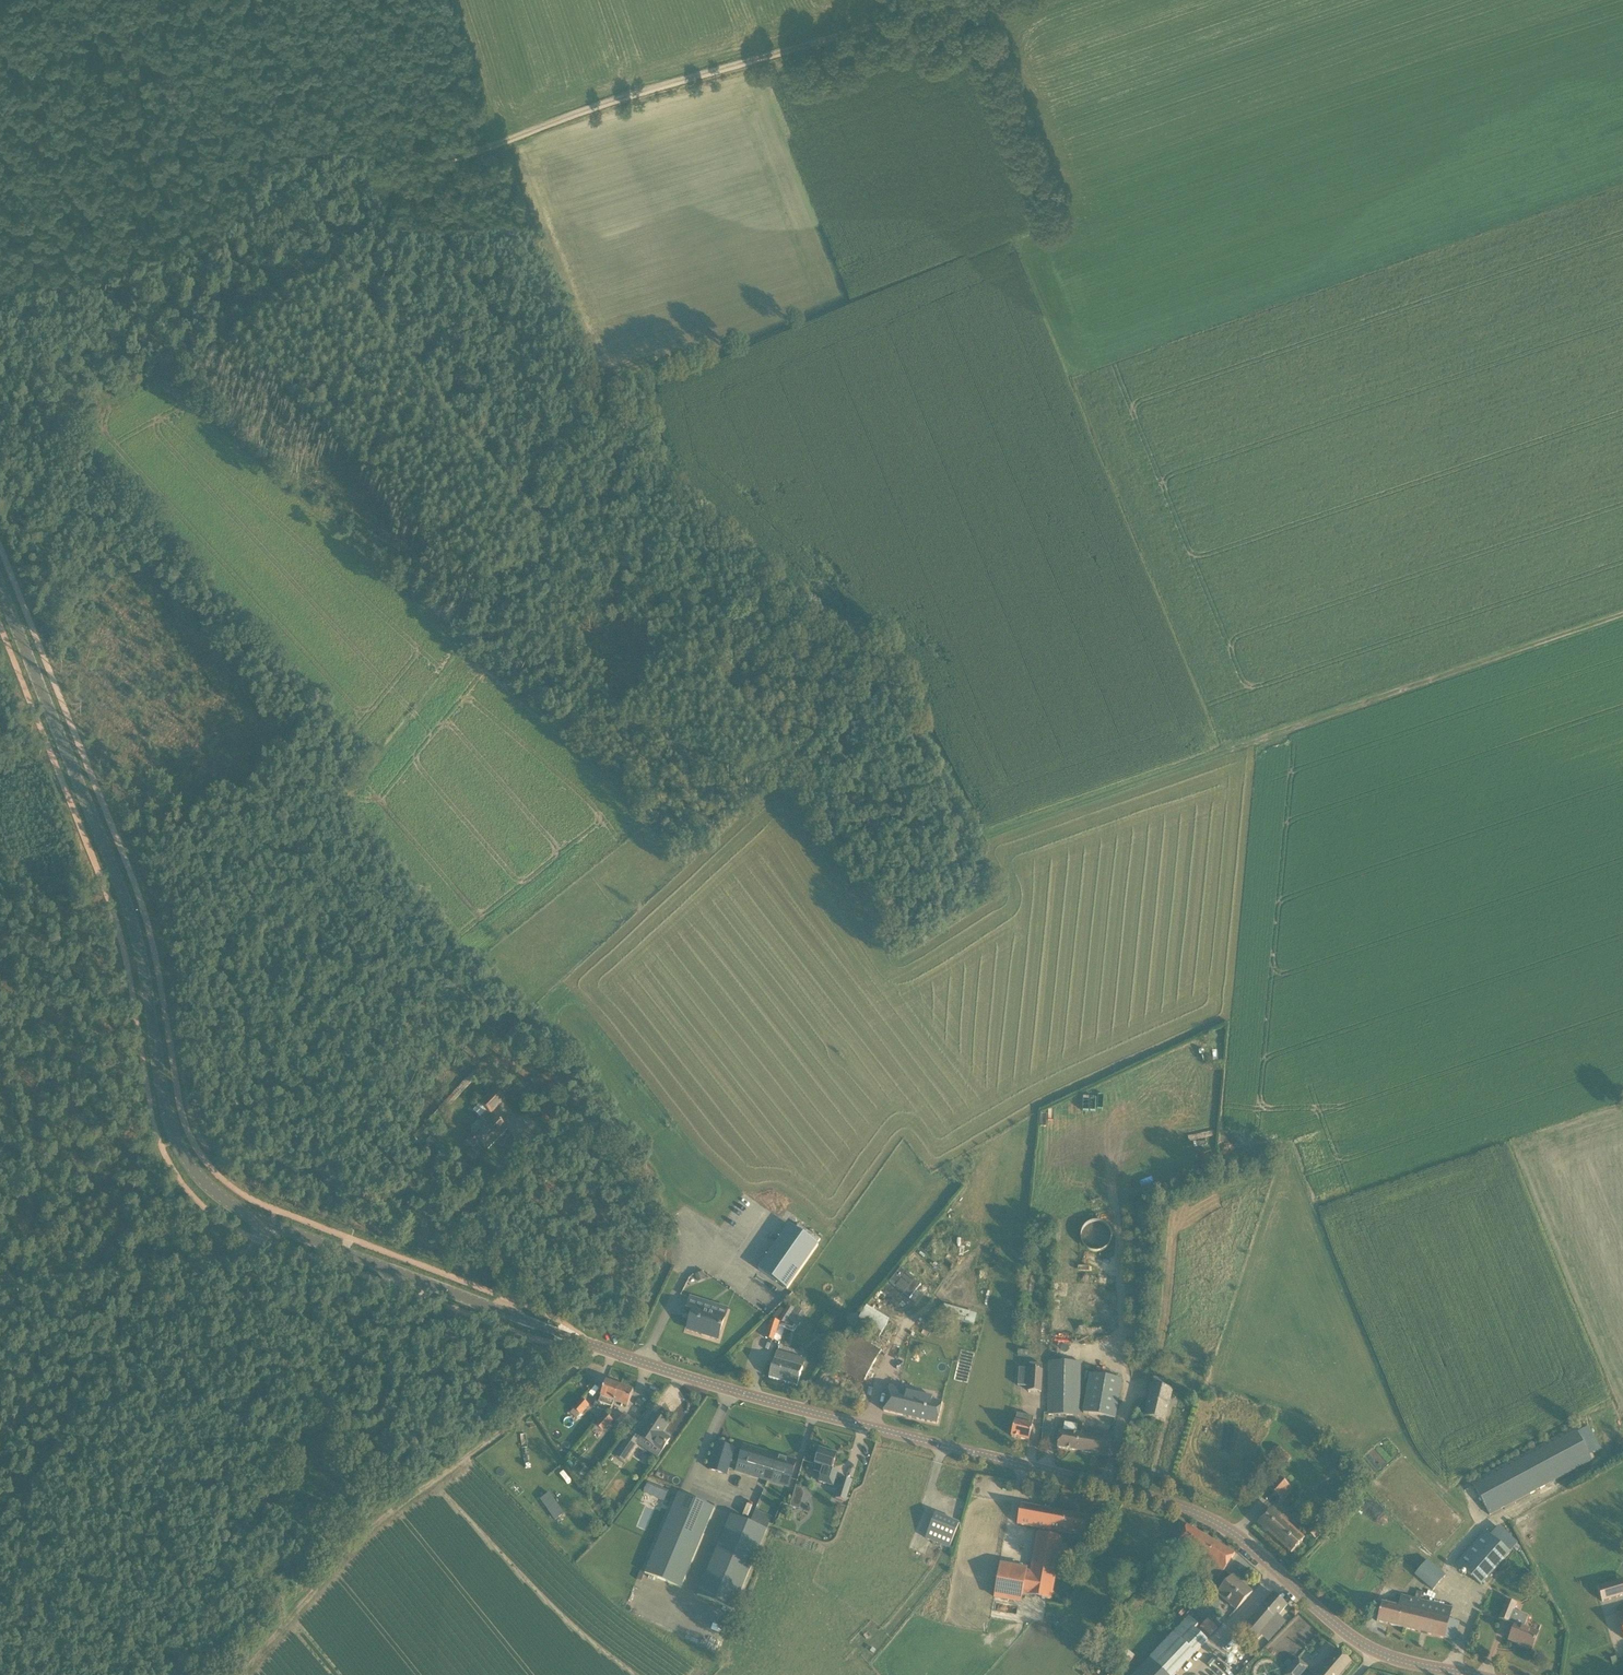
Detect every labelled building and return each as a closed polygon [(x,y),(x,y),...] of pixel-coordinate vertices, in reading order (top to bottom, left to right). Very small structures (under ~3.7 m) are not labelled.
[(479,1105),(490,1115),(504,1100),(494,1090),(479,1105)] [(466,1141),(473,1148),(479,1141),(487,1150),(506,1131),(493,1117),(474,1136),(472,1134),(466,1141)] [(1111,1228),(1089,1220),(1080,1244),(1102,1252),(1111,1228)] [(757,1270),(786,1290),(817,1246),(788,1225),(757,1270)] [(900,1267),(888,1280),(913,1303),(925,1290),(900,1267)] [(702,1272),(695,1275),(698,1282),(705,1279),(702,1272)] [(688,1305),(685,1315),(691,1317),(688,1328),(702,1332),(701,1335),(718,1341),(721,1330),(728,1308),(691,1296),(688,1305)] [(778,1321),(784,1325),(794,1309),(789,1305),(778,1321)] [(788,1320),(794,1324),(802,1312),(796,1308),(788,1320)] [(816,1328),(823,1333),(833,1321),(825,1315),(816,1328)] [(764,1338),(773,1341),(779,1322),(770,1319),(764,1338)] [(855,1326),(832,1366),(862,1383),(881,1351),(871,1345),(874,1340),(862,1333),(863,1331),(855,1326)] [(965,1352),(972,1354),(978,1332),(971,1331),(965,1352)] [(803,1368),(792,1365),(793,1361),(787,1359),(788,1354),(777,1351),(769,1378),(797,1387),(803,1368)] [(895,1360),(935,1375),(938,1367),(898,1352),(895,1360)] [(1046,1415),(1079,1416),(1080,1362),(1048,1362),(1046,1415)] [(1041,1370),(1041,1364),(1030,1363),(1030,1369),(1028,1369),(1027,1391),(1041,1392),(1042,1370),(1041,1370)] [(1082,1413),(1087,1414),(1109,1418),(1115,1419),(1122,1379),(1088,1374),(1082,1413)] [(1150,1385),(1142,1417),(1164,1422),(1172,1390),(1164,1388),(1166,1381),(1153,1378),(1151,1385),(1150,1385)] [(613,1403),(614,1403),(620,1387),(606,1382),(598,1403),(611,1407),(613,1403)] [(620,1387),(614,1403),(627,1408),(633,1392),(620,1387)] [(887,1395),(883,1412),(937,1425),(942,1404),(932,1401),(933,1398),(907,1391),(905,1399),(888,1395),(887,1395)] [(573,1409),(580,1416),(589,1406),(581,1399),(573,1409)] [(594,1426),(603,1433),(613,1421),(605,1414),(594,1426)] [(1011,1437),(1029,1441),(1034,1418),(1016,1414),(1011,1437)] [(615,1426),(628,1432),(633,1422),(620,1415),(615,1426)] [(662,1434),(668,1424),(654,1415),(638,1437),(661,1453),(670,1439),(662,1434)] [(1086,1432),(1087,1426),(1077,1425),(1075,1433),(1060,1431),(1059,1437),(1057,1448),(1108,1457),(1112,1436),(1086,1432)] [(1574,1427),(1471,1482),(1489,1515),(1591,1461),(1589,1456),(1576,1432),(1574,1427)] [(614,1457),(624,1464),(638,1442),(629,1435),(614,1457)] [(726,1475),(734,1449),(717,1444),(709,1470),(726,1475)] [(739,1462),(791,1478),(796,1462),(744,1446),(739,1462)] [(1272,1455),(1283,1465),(1290,1458),(1279,1447),(1272,1455)] [(820,1474),(817,1482),(832,1487),(837,1472),(832,1470),(836,1456),(820,1450),(813,1472),(820,1474)] [(576,1477),(582,1482),(587,1477),(581,1471),(576,1477)] [(842,1479),(836,1499),(845,1502),(852,1482),(851,1481),(842,1479)] [(1290,1489),(1278,1479),(1269,1490),(1280,1499),(1290,1489)] [(648,1483),(643,1493),(664,1502),(668,1492),(648,1483)] [(544,1490),(534,1498),(550,1521),(561,1513),(544,1490)] [(644,1574),(681,1589),(714,1508),(678,1493),(644,1574)] [(269,1510),(275,1515),(285,1500),(279,1496),(269,1510)] [(1017,1525),(1086,1537),(1089,1517),(1021,1505),(1017,1525)] [(1258,1524),(1291,1554),(1304,1539),(1272,1509),(1258,1524)] [(925,1539),(949,1549),(959,1524),(935,1514),(925,1539)] [(697,1596),(733,1611),(767,1530),(730,1515),(697,1596)] [(1315,1522),(1325,1531),(1330,1525),(1321,1516),(1315,1522)] [(1305,1531),(1315,1541),(1323,1532),(1313,1522),(1305,1531)] [(600,1530),(603,1534),(608,1529),(604,1525),(600,1530)] [(1207,1572),(1217,1579),(1235,1554),(1187,1526),(1181,1535),(1170,1557),(1179,1561),(1184,1549),(1211,1564),(1207,1572)] [(1455,1564),(1481,1586),(1509,1554),(1509,1553),(1517,1544),(1497,1526),(1489,1535),(1484,1531),(1455,1564)] [(1031,1574),(1026,1573),(1027,1570),(1000,1565),(994,1597),(1021,1602),(1022,1595),(1049,1599),(1060,1537),(1038,1533),(1031,1574)] [(1156,1570),(1164,1574),(1169,1560),(1162,1557),(1156,1570)] [(1414,1575),(1431,1591),(1445,1576),(1427,1560),(1414,1575)] [(1217,1594),(1236,1611),(1252,1593),(1233,1576),(1217,1594)] [(1602,1603),(1622,1597),(1622,1579),(1597,1587),(1602,1603)] [(1273,1594),(1240,1631),(1254,1643),(1268,1627),(1276,1633),(1285,1623),(1278,1617),(1287,1606),(1273,1594)] [(1382,1603),(1380,1612),(1377,1622),(1445,1639),(1445,1638),(1454,1640),(1459,1623),(1449,1620),(1452,1608),(1400,1595),(1397,1606),(1382,1603)] [(1514,1611),(1516,1604),(1506,1600),(1499,1619),(1515,1625),(1509,1641),(1531,1650),(1538,1633),(1524,1627),(1528,1617),(1514,1611)] [(1149,1660),(1165,1674),(1175,1674),(1207,1642),(1194,1630),(1198,1626),(1189,1618),(1149,1660)] [(1313,1656),(1320,1663),(1334,1648),(1327,1641),(1313,1656)] [(1351,1662),(1336,1649),(1314,1673),(1313,1672),(1311,1674),(1340,1674),(1351,1662)] [(1283,1674),(1303,1674),(1308,1668),(1309,1667),(1297,1657),(1292,1663),(1288,1668),(1282,1674),(1283,1674)] [(1288,1659),(1283,1664),(1288,1668),(1292,1663),(1288,1659)] [(1135,1674),(1165,1674),(1149,1660),(1135,1674)]
